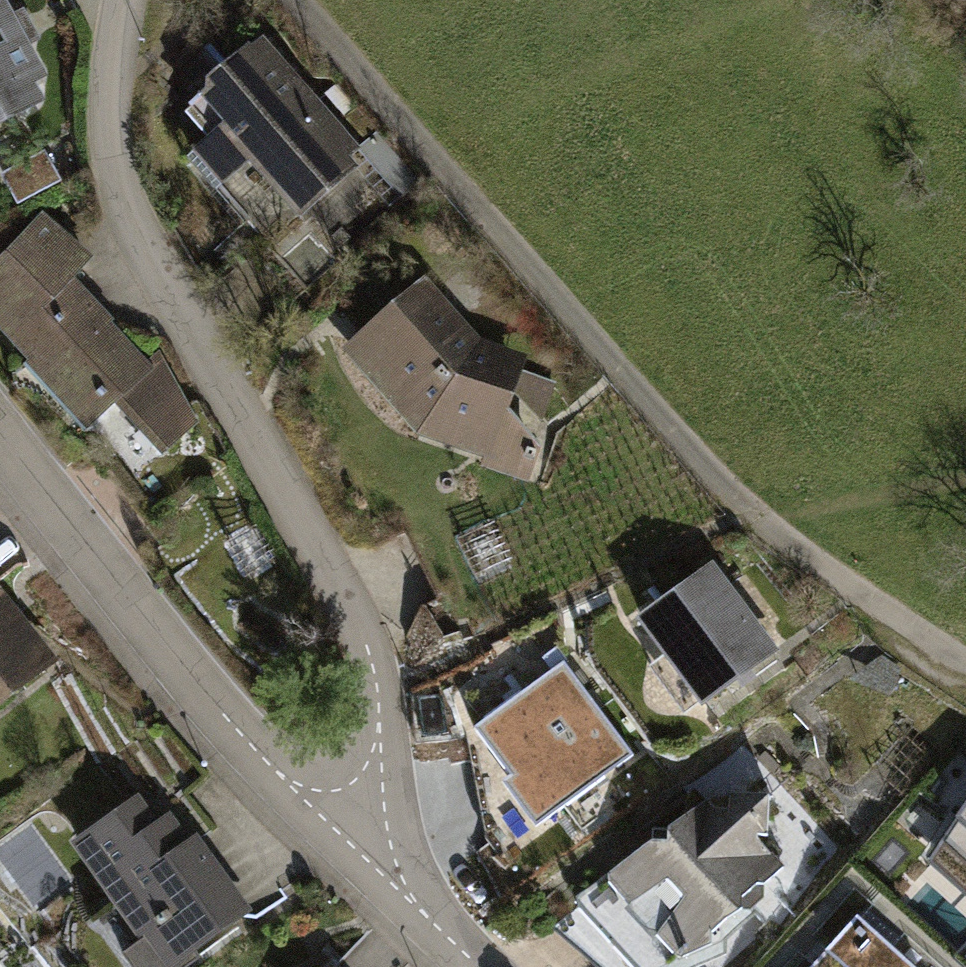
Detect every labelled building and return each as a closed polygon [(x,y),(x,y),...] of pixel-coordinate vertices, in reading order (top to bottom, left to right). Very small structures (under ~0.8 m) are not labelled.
[(2,0),(0,0),(0,123),(38,103),(26,82),(42,74),(2,0)] [(371,163),(264,40),(195,99),(220,128),(190,154),(222,192),(252,166),(302,222),(371,163)] [(42,213),(11,248),(0,258),(0,337),(86,433),(115,407),(162,457),(196,425),(159,351),(146,363),(71,280),(92,256),(42,213)] [(565,385),(522,372),(526,357),(483,344),(425,277),(341,350),(416,437),(484,459),(481,467),(534,484),(565,385)] [(710,568),(643,618),(703,700),(771,651),(710,568)] [(60,665),(0,588),(0,711),(60,665)] [(512,779),(502,787),(536,831),(635,755),(573,675),(547,695),(538,684),(475,731),(512,779)] [(75,847),(163,966),(182,966),(253,916),(158,787),(75,847)] [(577,900),(578,909),(633,966),(682,966),(681,957),(705,946),(705,933),(722,919),(735,914),(738,902),(757,884),(762,885),(784,864),(760,840),(767,840),(769,800),(730,797),(730,815),(715,812),(706,802),(669,831),(667,849),(648,849),(577,900)] [(927,865),(965,900),(965,804),(927,865)] [(856,917),(824,954),(818,961),(813,966),(914,966),(856,917)]
